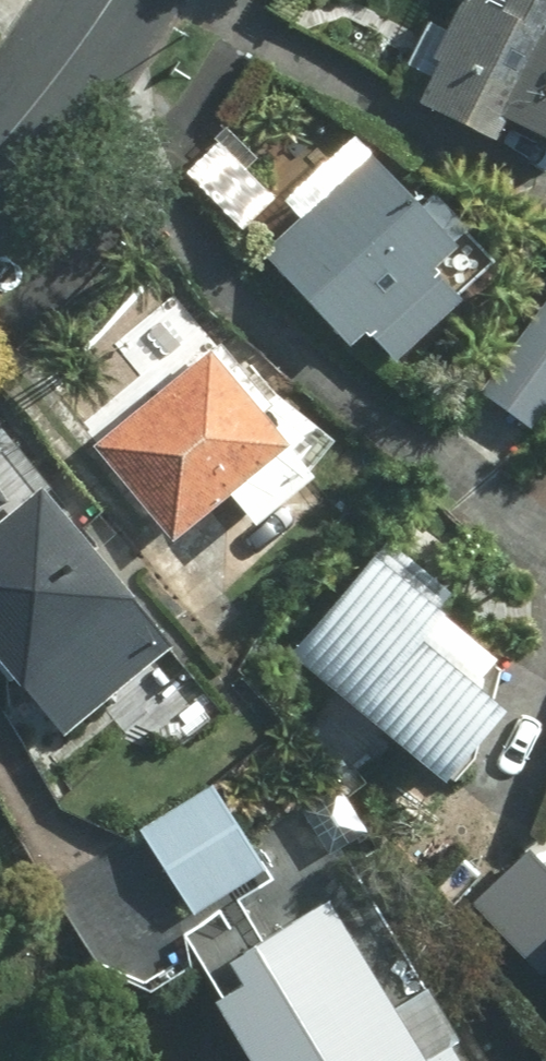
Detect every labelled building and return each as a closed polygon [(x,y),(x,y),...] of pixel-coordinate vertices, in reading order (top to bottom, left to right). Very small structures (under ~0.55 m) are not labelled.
[(405,109),(485,146),(492,130),(545,155),(545,0),(455,0),(405,109)] [(339,348),(354,335),(387,374),(459,311),(426,273),(450,252),(355,141),(244,237),(339,348)] [(478,399),(531,436),(545,415),(545,299),(478,399)] [(193,531),(227,503),(250,531),(302,488),(298,483),(332,455),(270,380),(255,393),(217,347),(199,362),(181,339),(81,421),(100,444),(87,454),(167,552),(193,531)] [(0,519),(0,670),(57,742),(164,656),(35,492),(0,519)] [(433,623),(449,606),(382,542),(282,649),(432,791),(496,722),(471,698),(491,678),(433,623)] [(258,879),(206,787),(130,830),(181,922),(258,879)] [(472,913),(545,998),(545,849),(472,913)] [(331,917),(324,906),(222,963),(237,988),(207,1005),(238,1060),(411,1060),(331,917)] [(442,1048),(419,1060),(450,1060),(442,1048)]
